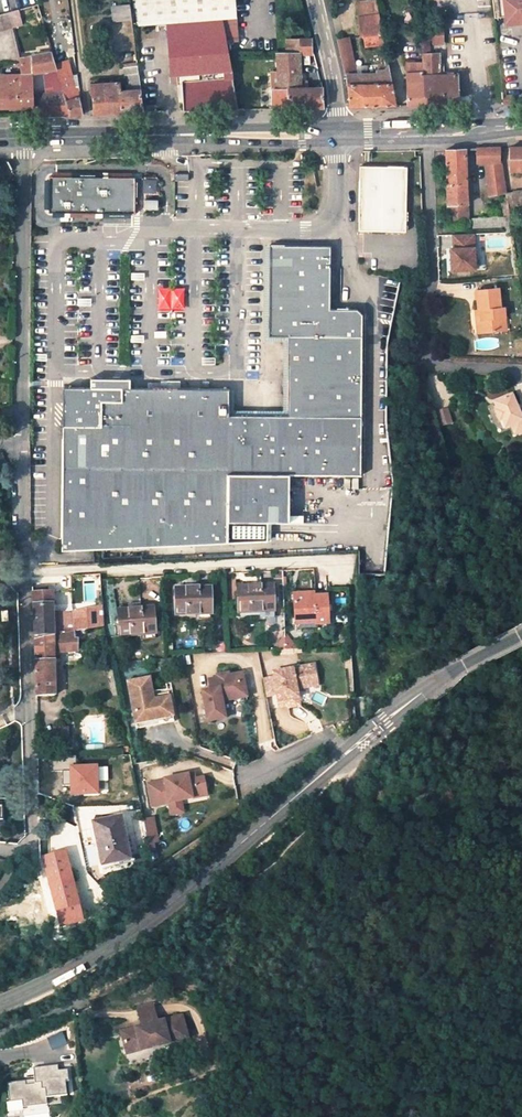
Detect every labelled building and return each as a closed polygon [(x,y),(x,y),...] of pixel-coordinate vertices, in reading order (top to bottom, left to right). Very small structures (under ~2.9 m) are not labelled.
[(166,23),(222,18),(236,17),(234,0),(137,0),(139,25),(166,23)] [(494,14),(504,13),(505,17),(506,24),(521,23),(521,19),(521,0),(492,0),(494,14)] [(373,2),(360,5),(362,16),(376,14),(373,2)] [(130,6),(112,7),(114,22),(132,20),(130,6)] [(22,23),(18,10),(0,15),(0,29),(22,23)] [(362,16),(357,17),(360,36),(363,36),(365,47),(379,45),(383,65),(388,64),(383,43),(378,14),(376,14),(362,16)] [(226,42),(237,42),(236,17),(222,18),(226,42)] [(226,42),(222,18),(166,23),(170,57),(169,57),(171,73),(178,73),(178,82),(182,82),(184,111),(215,110),(238,110),(237,103),(228,51),(226,42)] [(420,30),(420,33),(443,31),(443,25),(441,21),(427,22),(428,30),(420,30)] [(423,62),(427,105),(458,104),(457,75),(440,75),(440,71),(440,58),(439,49),(436,49),(436,54),(433,54),(429,54),(429,47),(433,47),(433,45),(444,44),(443,31),(420,33),(422,53),(423,62)] [(277,52),(278,84),(273,84),(273,90),(269,90),(269,109),(323,108),(322,88),(319,88),(312,89),(305,89),(300,89),(300,82),(300,55),(299,39),(286,40),(287,53),(277,52)] [(299,39),(300,55),(311,55),(311,39),(299,39)] [(354,67),(349,39),(337,41),(345,75),(347,75),(349,107),(368,107),(397,106),(388,64),(382,71),(375,72),(375,74),(367,75),(366,71),(363,71),(362,66),(354,67)] [(0,73),(0,106),(33,106),(33,95),(33,73),(57,70),(56,65),(52,51),(20,56),(22,72),(0,73)] [(422,53),(405,53),(405,62),(423,62),(422,53)] [(405,62),(406,106),(427,105),(423,62),(405,62)] [(71,75),(68,63),(56,65),(57,70),(65,95),(71,115),(83,114),(79,97),(77,88),(75,89),(71,75)] [(120,83),(91,85),(93,114),(135,113),(143,112),(137,64),(123,65),(127,92),(121,92),(120,83)] [(43,115),(43,95),(33,95),(33,106),(33,116),(43,115)] [(65,95),(43,95),(43,115),(71,115),(65,95)] [(510,175),(521,175),(521,170),(521,146),(509,147),(510,175)] [(476,163),(485,164),(489,196),(506,192),(502,161),(500,161),(499,147),(478,148),(475,148),(476,163)] [(445,149),(448,225),(464,223),(464,227),(467,227),(467,223),(468,223),(465,148),(445,149)] [(406,231),(407,167),(361,166),(359,222),(367,231),(406,231)] [(133,178),(47,178),(47,212),(131,213),(133,178)] [(514,207),(512,191),(506,192),(508,202),(509,207),(514,207)] [(512,191),(514,207),(521,206),(521,191),(512,191)] [(508,202),(502,203),(504,217),(510,217),(509,207),(508,202)] [(512,233),(510,217),(504,217),(472,219),(473,228),(504,226),(505,233),(512,233)] [(367,231),(359,222),(359,230),(367,231)] [(454,248),(451,249),(452,270),(475,269),(473,234),(453,235),(454,248)] [(331,247),(270,246),(268,336),(289,337),(362,337),(361,313),(356,308),(330,308),(331,247)] [(482,309),(484,332),(502,331),(501,318),(506,317),(505,307),(501,307),(499,288),(477,290),(478,310),(482,309)] [(475,310),(477,333),(484,332),(482,309),(478,310),(475,310)] [(362,337),(289,337),(287,417),(363,418),(362,337)] [(90,384),(91,386),(129,387),(130,378),(116,378),(90,378),(90,384)] [(227,416),(227,389),(129,387),(91,386),(63,386),(61,549),(264,541),(264,523),(286,521),(287,474),(227,474),(227,416)] [(498,420),(501,419),(504,428),(510,425),(514,433),(521,429),(521,409),(518,411),(511,394),(493,401),(497,409),(494,410),(498,420)] [(448,409),(438,412),(441,425),(452,422),(448,409)] [(287,417),(227,416),(227,474),(287,474),(362,475),(363,418),(287,417)] [(498,465),(501,472),(514,468),(512,460),(498,465)] [(487,469),(490,476),(501,472),(498,465),(487,469)] [(69,576),(71,614),(53,615),(52,586),(32,587),(34,641),(73,633),(73,632),(102,627),(102,626),(101,597),(99,574),(69,576)] [(251,586),(238,586),(238,612),(261,612),(261,610),(274,609),(273,585),(261,586),(261,589),(254,589),(251,586)] [(187,588),(176,588),(176,615),(199,614),(198,612),(210,612),(210,587),(198,588),(198,591),(192,591),(187,588)] [(328,624),(327,596),(305,597),(305,594),(294,595),(295,619),(316,619),(316,624),(328,624)] [(102,626),(112,626),(109,597),(101,597),(102,626)] [(141,609),(141,603),(127,604),(128,610),(134,612),(140,612),(140,609),(141,609)] [(154,632),(152,608),(141,609),(140,609),(140,612),(134,612),(128,610),(118,610),(120,636),(142,635),(142,632),(154,632)] [(83,650),(76,651),(73,633),(34,641),(36,696),(54,695),(54,663),(83,662),(83,650)] [(312,658),(302,660),(306,681),(315,679),(312,658)] [(272,673),(273,678),(276,696),(277,701),(285,699),(286,701),(297,699),(294,683),(306,681),(302,660),(271,666),(272,673)] [(215,678),(215,682),(207,684),(208,689),(200,691),(205,720),(223,717),(220,701),(225,700),(224,694),(239,691),(236,675),(227,676),(227,674),(215,676),(214,676),(215,678)] [(240,674),(236,675),(239,691),(224,694),(225,700),(244,697),(240,674)] [(273,678),(262,680),(265,698),(276,696),(273,678)] [(127,684),(134,725),(164,719),(160,700),(152,702),(152,697),(148,680),(127,684)] [(134,725),(136,730),(173,723),(167,694),(152,697),(152,702),(160,700),(164,719),(134,725)] [(64,734),(64,720),(52,720),(52,734),(64,734)] [(68,796),(98,796),(98,765),(68,765),(68,796)] [(180,800),(205,795),(202,778),(194,780),(193,774),(163,779),(164,781),(147,784),(151,806),(168,802),(170,814),(182,812),(180,800)] [(128,859),(120,817),(93,822),(101,864),(128,859)] [(151,819),(142,820),(144,832),(148,852),(153,851),(152,842),(156,842),(154,830),(151,819)] [(390,843),(383,843),(383,853),(391,853),(390,843)] [(79,906),(65,852),(42,858),(56,912),(79,906)] [(152,1003),(137,1007),(140,1024),(156,1020),(152,1003)] [(129,1064),(190,1048),(182,1016),(156,1022),(156,1020),(140,1024),(141,1026),(121,1032),(129,1064)] [(8,1082),(10,1101),(22,1100),(23,1107),(48,1104),(47,1097),(67,1095),(66,1081),(69,1081),(68,1069),(59,1070),(58,1065),(34,1067),(35,1079),(8,1082)]
